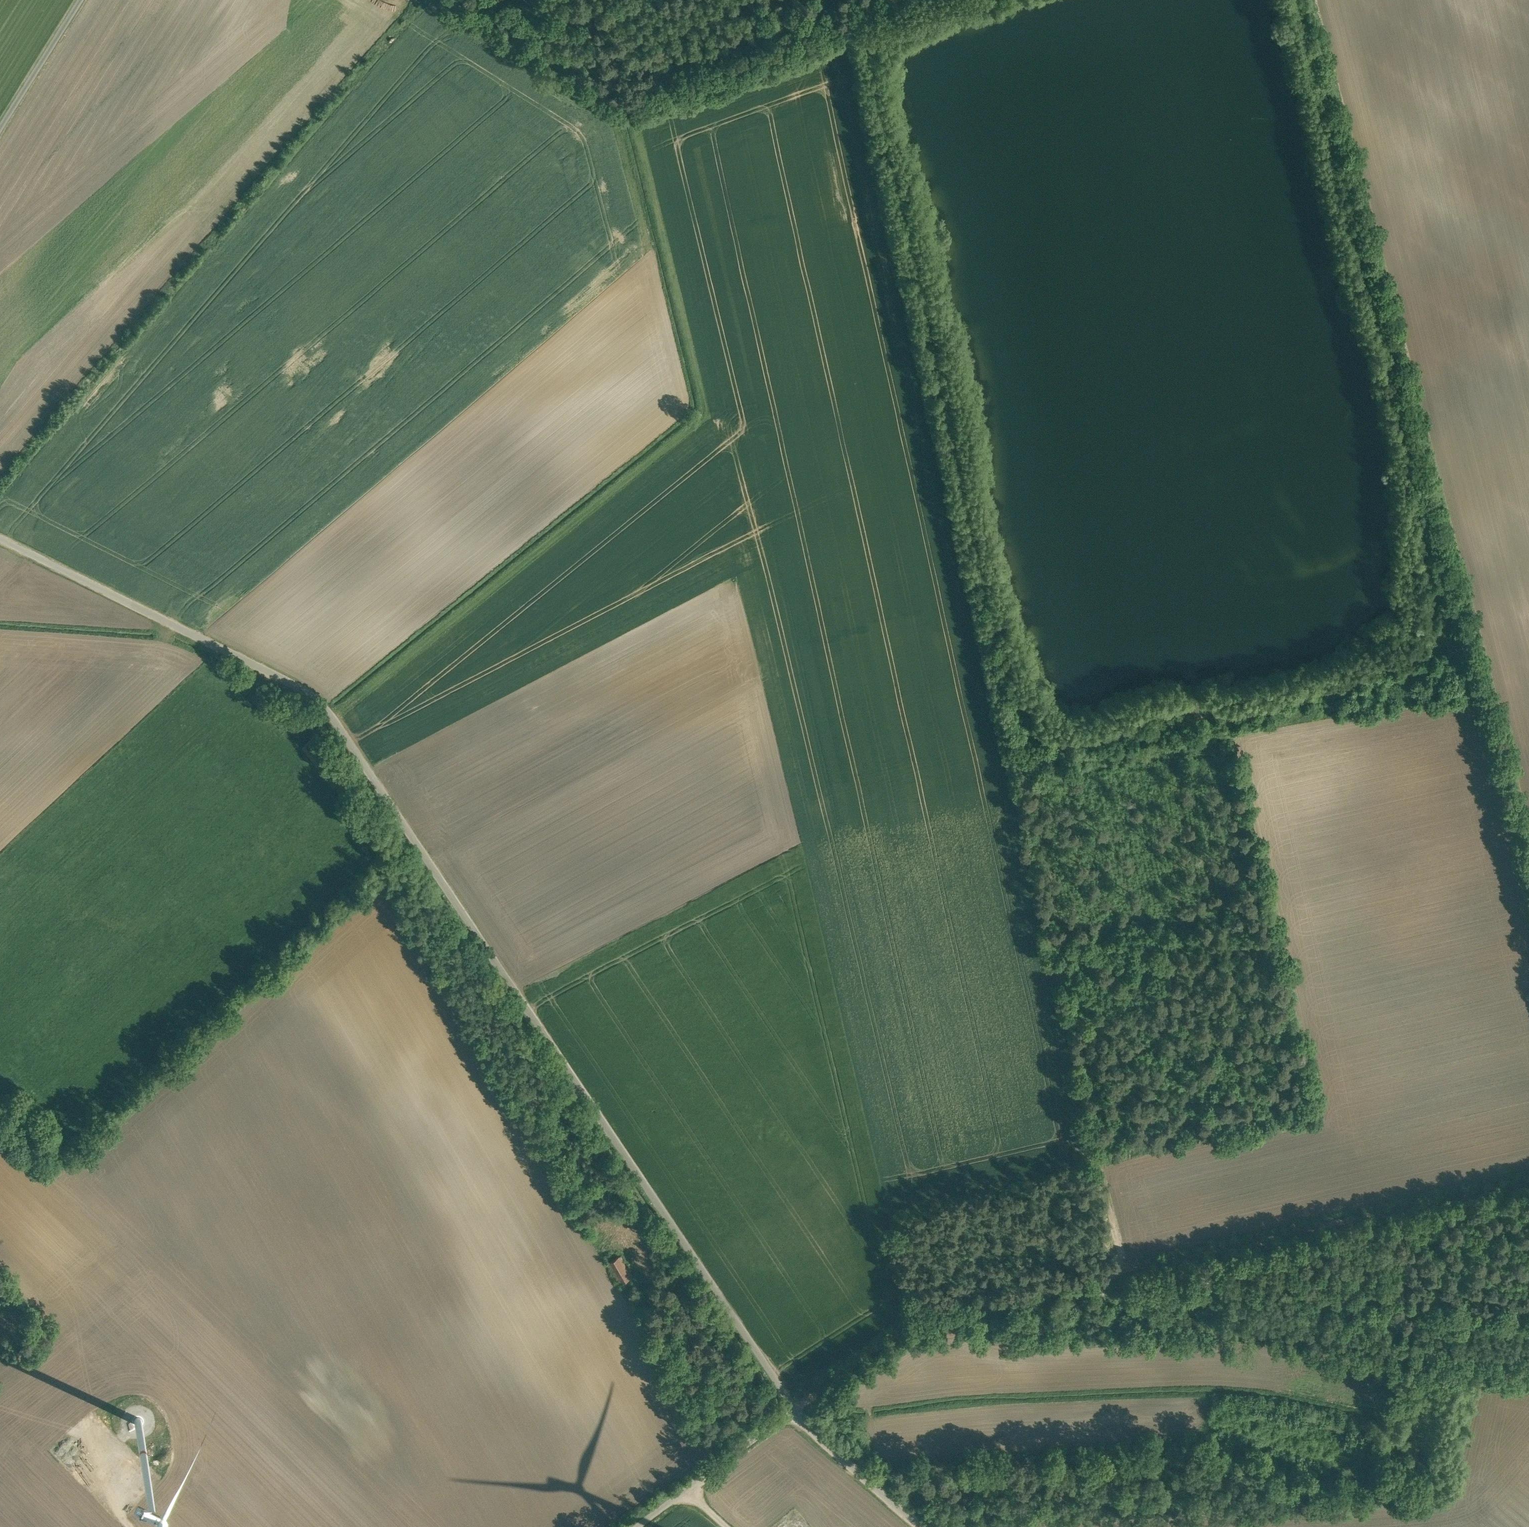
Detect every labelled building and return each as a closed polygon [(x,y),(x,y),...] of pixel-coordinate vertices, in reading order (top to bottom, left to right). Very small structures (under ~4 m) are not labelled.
[(623,1256),(611,1262),(623,1284),(635,1277),(623,1256)]
